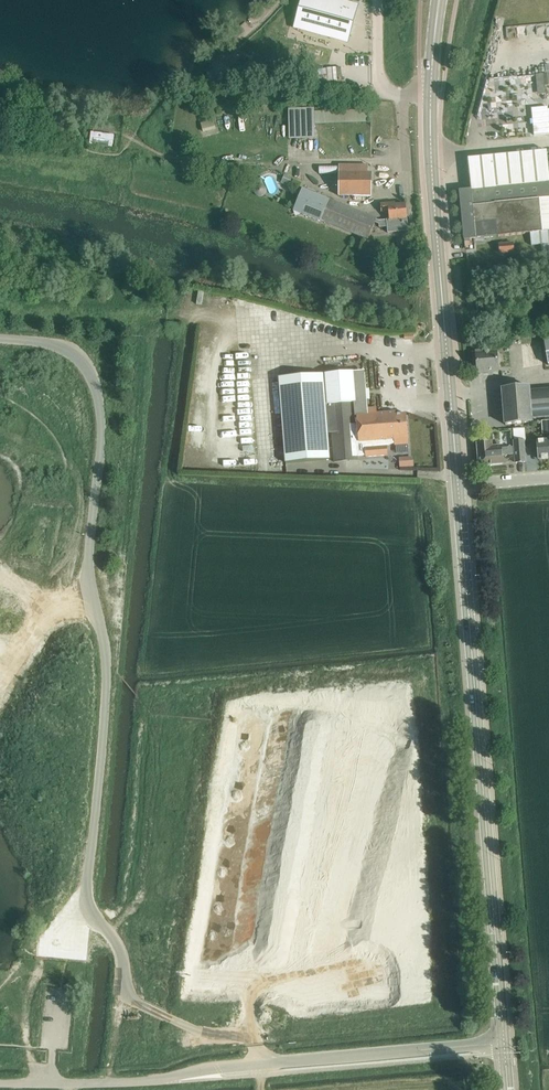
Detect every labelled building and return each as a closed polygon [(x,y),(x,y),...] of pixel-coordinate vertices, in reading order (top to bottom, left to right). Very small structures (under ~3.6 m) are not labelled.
[(295,25),(336,36),(336,35),(343,37),(344,34),(350,36),(358,7),(331,0),(316,0),(314,8),(301,4),(295,25)] [(329,81),(328,68),(306,70),(307,79),(308,84),(329,81)] [(534,109),(535,135),(548,134),(548,109),(548,108),(534,109)] [(203,132),(216,129),(214,120),(201,123),(203,132)] [(90,145),(112,148),(114,134),(92,131),(90,145)] [(459,191),(464,240),(531,233),(532,245),(541,244),(543,256),(548,255),(548,168),(547,150),(479,157),(468,158),(471,189),(459,191)] [(339,195),(371,196),(372,173),(368,173),(368,165),(339,165),(339,195)] [(376,219),(328,198),(327,198),(303,188),(294,211),(318,221),(319,218),(368,239),(375,222),(379,224),(379,227),(387,227),(388,233),(409,231),(406,204),(395,205),(395,203),(381,204),(382,212),(389,211),(390,219),(387,219),(387,220),(379,220),(376,219)] [(499,244),(500,253),(514,251),(514,243),(499,244)] [(477,362),(478,373),(499,372),(497,350),(473,352),(473,362),(477,362)] [(366,457),(387,455),(386,445),(390,445),(395,443),(395,445),(408,444),(407,436),(406,414),(395,414),(395,412),(378,413),(377,407),(368,408),(367,400),(356,401),(353,371),(325,374),(328,404),(330,404),(332,433),(334,462),(358,460),(356,430),(358,430),(359,442),(365,441),(366,457)] [(328,404),(325,374),(279,377),(286,463),(330,460),(328,433),(332,433),(330,404),(328,404)] [(503,388),(505,425),(532,423),(531,418),(548,417),(548,389),(529,391),(529,386),(503,388)] [(515,442),(524,441),(525,441),(524,429),(513,430),(514,442),(515,442)] [(547,459),(547,448),(548,448),(548,439),(548,440),(534,441),(535,447),(538,447),(539,459),(547,459)] [(489,443),(478,444),(480,466),(490,465),(491,465),(492,465),(502,464),(501,455),(504,455),(506,457),(508,455),(515,454),(516,463),(526,462),(524,448),(514,448),(514,447),(512,447),(510,445),(508,447),(501,448),(501,447),(499,447),(499,442),(491,443),(489,443)]
